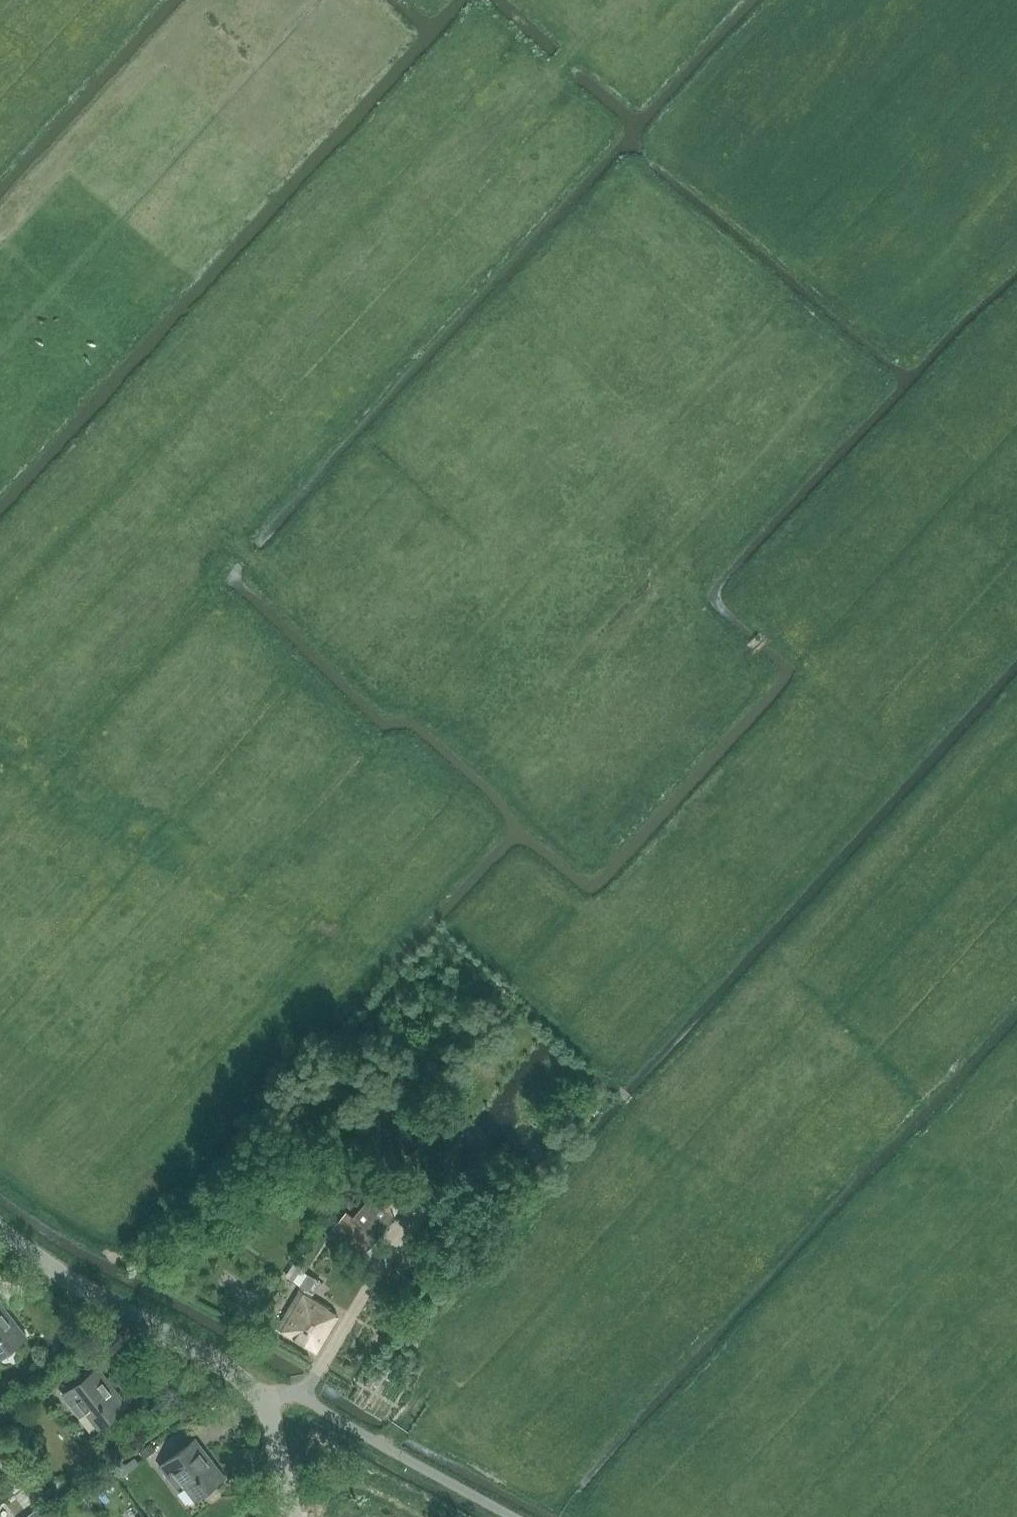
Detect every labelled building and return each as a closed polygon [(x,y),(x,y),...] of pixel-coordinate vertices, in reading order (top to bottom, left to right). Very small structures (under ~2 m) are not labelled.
[(395,1213),(410,1193),(389,1177),(374,1197),(372,1195),(353,1217),(346,1211),(332,1227),(363,1255),(398,1216),(395,1213)] [(307,1289),(307,1290),(313,1293),(321,1280),(296,1265),(288,1277),(307,1288),(307,1289)] [(277,1329),(281,1331),(317,1352),(338,1317),(336,1311),(304,1293),(307,1288),(302,1286),(277,1329)] [(26,1337),(0,1303),(0,1356),(26,1337)] [(81,1351),(72,1358),(79,1367),(88,1360),(81,1351)] [(99,1368),(62,1395),(79,1418),(86,1413),(97,1428),(127,1405),(99,1368)] [(183,1484),(194,1499),(224,1476),(195,1439),(159,1467),(176,1489),(183,1484)] [(149,1443),(139,1451),(144,1457),(154,1450),(149,1443)] [(135,1459),(119,1472),(123,1478),(139,1465),(135,1459)] [(9,1487),(14,1493),(24,1485),(19,1479),(9,1487)] [(48,1515),(41,1505),(26,1516),(46,1516),(48,1515)]
